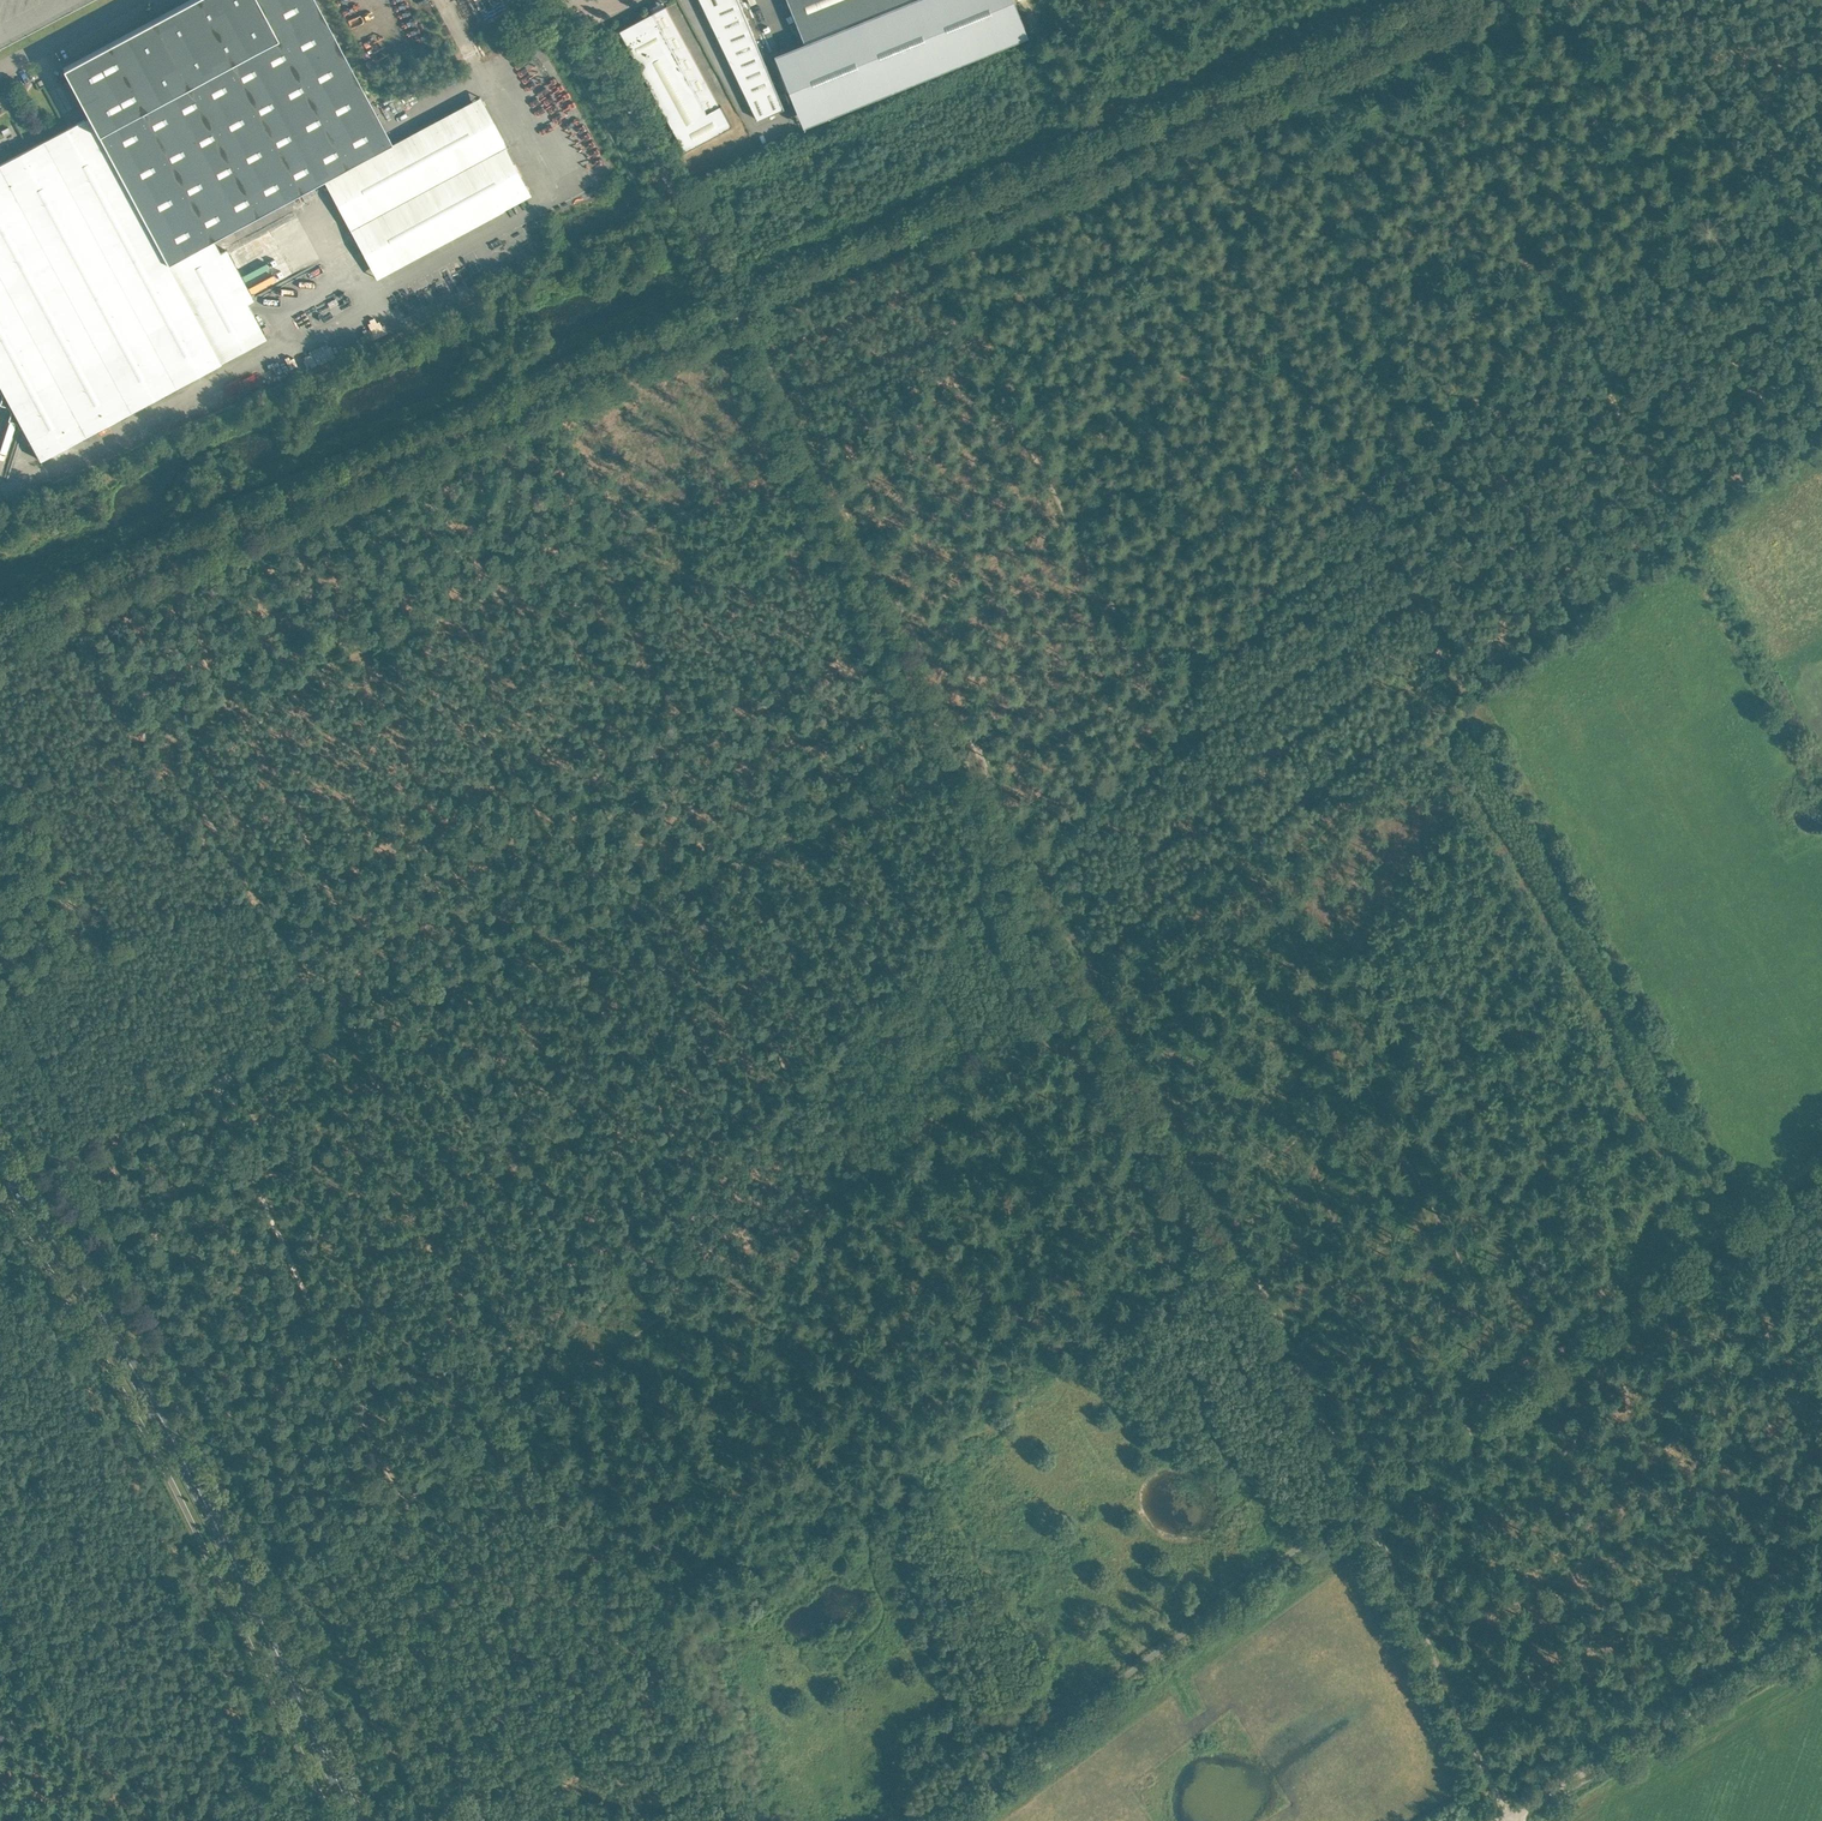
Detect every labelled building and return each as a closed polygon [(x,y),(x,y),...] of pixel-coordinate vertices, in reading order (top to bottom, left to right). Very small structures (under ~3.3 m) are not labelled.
[(89,116),(168,263),(213,239),(326,178),(392,143),(315,0),(190,0),(63,68),(89,116)] [(739,0),(701,0),(758,120),(785,109),(739,0)] [(777,52),(804,119),(1023,31),(1011,0),(906,0),(805,41),(777,52)] [(805,41),(906,0),(789,0),(805,41)] [(707,113),(653,12),(620,30),(686,151),(733,126),(721,105),(707,113)] [(392,143),(326,178),(376,271),(526,190),(477,98),(392,143)] [(89,116),(0,164),(0,391),(2,395),(0,403),(8,406),(11,411),(9,420),(17,422),(20,428),(22,426),(40,460),(266,338),(247,303),(253,300),(227,250),(220,253),(213,239),(168,263),(89,116)]
